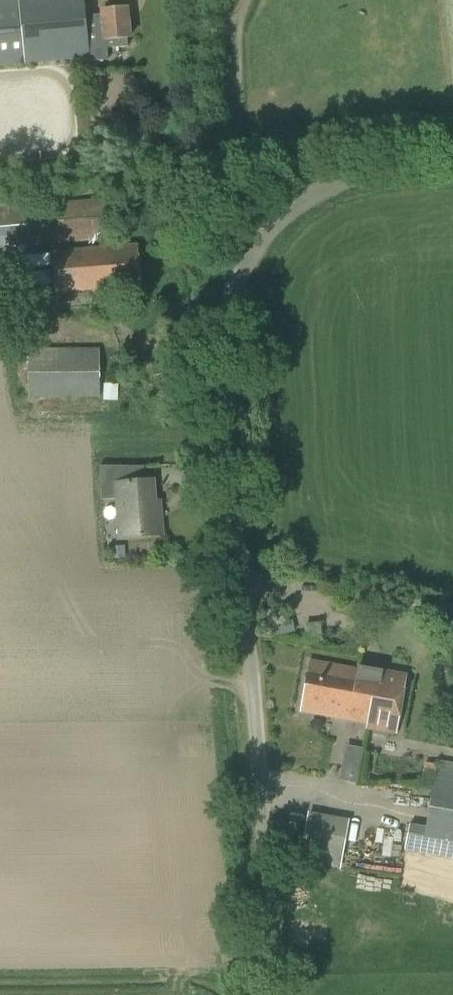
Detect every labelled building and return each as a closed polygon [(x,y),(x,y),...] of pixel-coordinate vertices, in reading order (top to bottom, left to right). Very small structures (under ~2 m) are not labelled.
[(84,0),(20,0),(19,0),(0,0),(0,66),(24,64),(24,65),(89,57),(90,61),(107,60),(106,48),(127,46),(126,38),(129,38),(126,8),(101,10),(102,15),(85,16),(84,0)] [(109,239),(105,197),(0,207),(0,248),(109,239)] [(140,286),(137,244),(50,251),(55,294),(140,286)] [(29,373),(29,398),(100,398),(100,349),(64,349),(64,373),(29,373)] [(145,479),(144,466),(99,465),(101,499),(116,498),(119,539),(163,535),(161,511),(156,511),(154,479),(145,479)] [(307,639),(324,638),(323,622),(306,624),(307,639)] [(355,687),(358,669),(308,660),(299,709),(368,722),(368,721),(372,699),(363,698),(365,689),(355,687)] [(368,721),(368,722),(370,722),(369,726),(395,731),(404,675),(359,667),(358,669),(355,687),(365,689),(363,698),(372,699),(368,721)] [(345,745),(342,781),(361,782),(364,746),(345,745)] [(452,811),(452,764),(439,762),(430,807),(452,811)] [(430,807),(426,827),(408,824),(404,849),(452,858),(452,811),(430,807)] [(339,866),(347,820),(308,813),(299,859),(339,866)]
